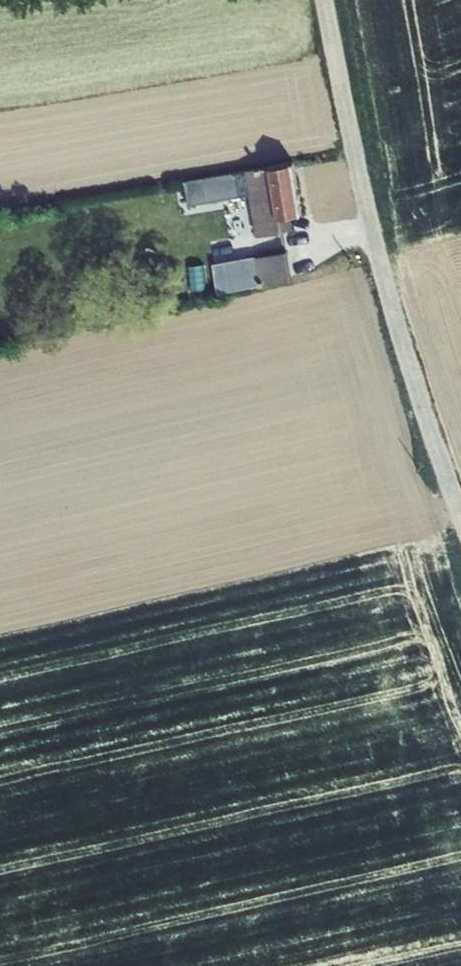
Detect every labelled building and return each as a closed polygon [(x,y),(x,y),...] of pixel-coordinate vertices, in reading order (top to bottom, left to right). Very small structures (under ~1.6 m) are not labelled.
[(291,161),(186,182),(190,206),(247,194),(256,235),(282,230),(279,211),(301,208),(291,161)] [(296,245),(252,255),(258,279),(301,270),(296,245)]
